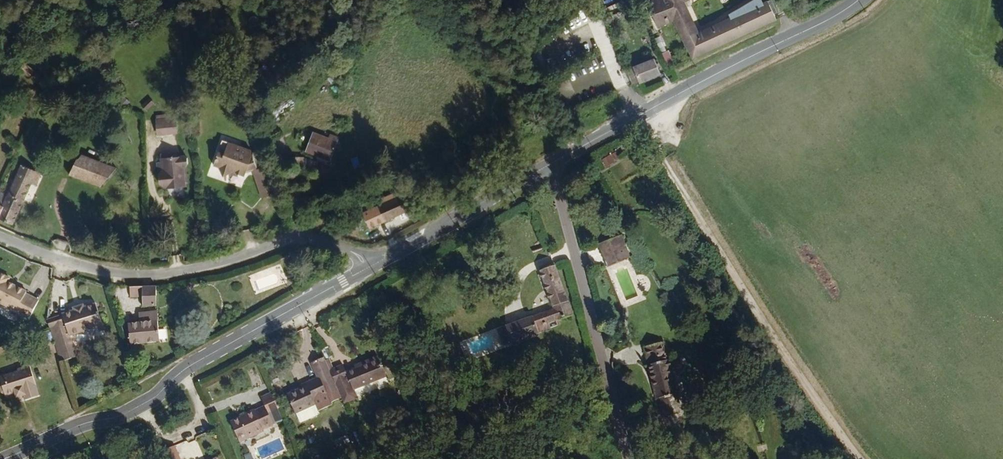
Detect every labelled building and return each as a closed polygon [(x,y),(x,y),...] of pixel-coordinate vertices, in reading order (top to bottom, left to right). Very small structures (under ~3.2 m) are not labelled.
[(688,63),(772,25),(765,10),(760,11),(759,8),(756,1),(726,17),(727,20),(700,34),(685,2),(689,0),(663,0),(646,7),(654,29),(668,25),(667,23),(670,22),(688,63)] [(776,11),(781,22),(791,19),(786,6),(776,11)] [(568,20),(572,30),(586,24),(582,15),(568,20)] [(662,53),(667,66),(674,63),(669,50),(662,53)] [(32,68),(26,63),(24,69),(29,73),(32,68)] [(618,75),(623,91),(653,79),(645,64),(618,75)] [(149,99),(141,108),(148,114),(156,106),(149,99)] [(277,121),(298,107),(293,99),(272,113),(277,121)] [(177,135),(176,120),(157,123),(159,137),(177,135)] [(332,145),(309,136),(303,154),(313,157),(314,155),(327,160),(328,157),(331,158),(334,150),(331,148),(332,145)] [(264,156),(282,150),(279,140),(262,145),(264,156)] [(251,153),(229,144),(224,156),(219,154),(214,168),(219,170),(223,178),(232,174),(244,179),(247,172),(256,169),(251,153)] [(616,152),(603,157),(606,165),(619,160),(616,152)] [(66,157),(59,154),(54,163),(61,167),(66,157)] [(119,170),(84,154),(81,160),(79,160),(72,176),(102,189),(119,170)] [(161,156),(162,165),(163,172),(161,178),(162,185),(165,188),(168,188),(169,190),(187,188),(187,186),(189,184),(189,179),(187,178),(188,176),(188,167),(189,165),(189,159),(187,158),(175,158),(175,155),(161,156)] [(1,220),(16,226),(37,181),(42,183),(45,176),(26,167),(11,198),(9,202),(1,220)] [(272,186),(266,168),(258,171),(263,189),(272,186)] [(263,200),(276,196),(272,186),(263,189),(258,171),(254,173),(263,200)] [(653,179),(648,171),(643,174),(648,182),(653,179)] [(5,191),(0,189),(0,219),(1,220),(9,202),(1,200),(4,195),(5,191)] [(404,212),(396,199),(360,218),(366,232),(404,212)] [(617,226),(608,229),(611,240),(615,238),(620,254),(605,259),(607,266),(622,261),(629,258),(617,226)] [(611,240),(608,229),(600,233),(603,243),(611,240)] [(611,240),(603,243),(599,244),(605,259),(620,254),(615,238),(611,240)] [(528,316),(502,327),(508,343),(556,324),(555,320),(569,315),(550,265),(535,270),(537,275),(534,276),(536,281),(539,280),(550,309),(529,317),(528,316)] [(9,292),(11,288),(0,282),(0,312),(18,321),(18,322),(31,328),(41,309),(28,303),(28,301),(17,295),(16,297),(8,293),(9,292)] [(159,312),(158,294),(132,294),(133,304),(145,304),(145,312),(159,312)] [(48,326),(56,356),(72,351),(70,343),(103,332),(97,310),(85,313),(85,312),(74,314),(75,316),(48,326)] [(127,331),(130,350),(161,346),(159,318),(144,320),(145,329),(138,330),(127,331)] [(508,343),(502,327),(495,329),(501,346),(508,343)] [(477,358),(486,344),(474,337),(466,351),(477,358)] [(665,341),(646,348),(651,366),(649,366),(659,399),(660,399),(666,418),(685,412),(679,393),(682,392),(679,383),(665,341)] [(56,356),(60,368),(76,363),(72,351),(56,356)] [(377,351),(362,357),(363,360),(355,363),(346,367),(341,356),(328,361),(344,401),(358,394),(354,384),(385,370),(377,351)] [(339,392),(322,352),(309,358),(315,373),(303,378),(305,380),(291,386),(284,389),(296,417),(314,409),(310,400),(311,399),(314,406),(327,400),(326,398),(339,392)] [(24,404),(37,400),(30,374),(18,378),(18,379),(0,385),(0,386),(1,391),(0,394),(1,398),(4,400),(5,402),(14,399),(15,404),(23,402),(24,404)] [(305,380),(303,378),(290,383),(291,386),(305,380)] [(278,408),(271,391),(260,396),(263,403),(253,408),(252,406),(243,410),(244,411),(238,414),(230,418),(238,437),(261,427),(262,425),(271,421),(268,412),(278,408)] [(340,416),(327,422),(330,429),(343,423),(340,416)] [(175,442),(162,448),(167,458),(179,458),(181,458),(175,442)]
